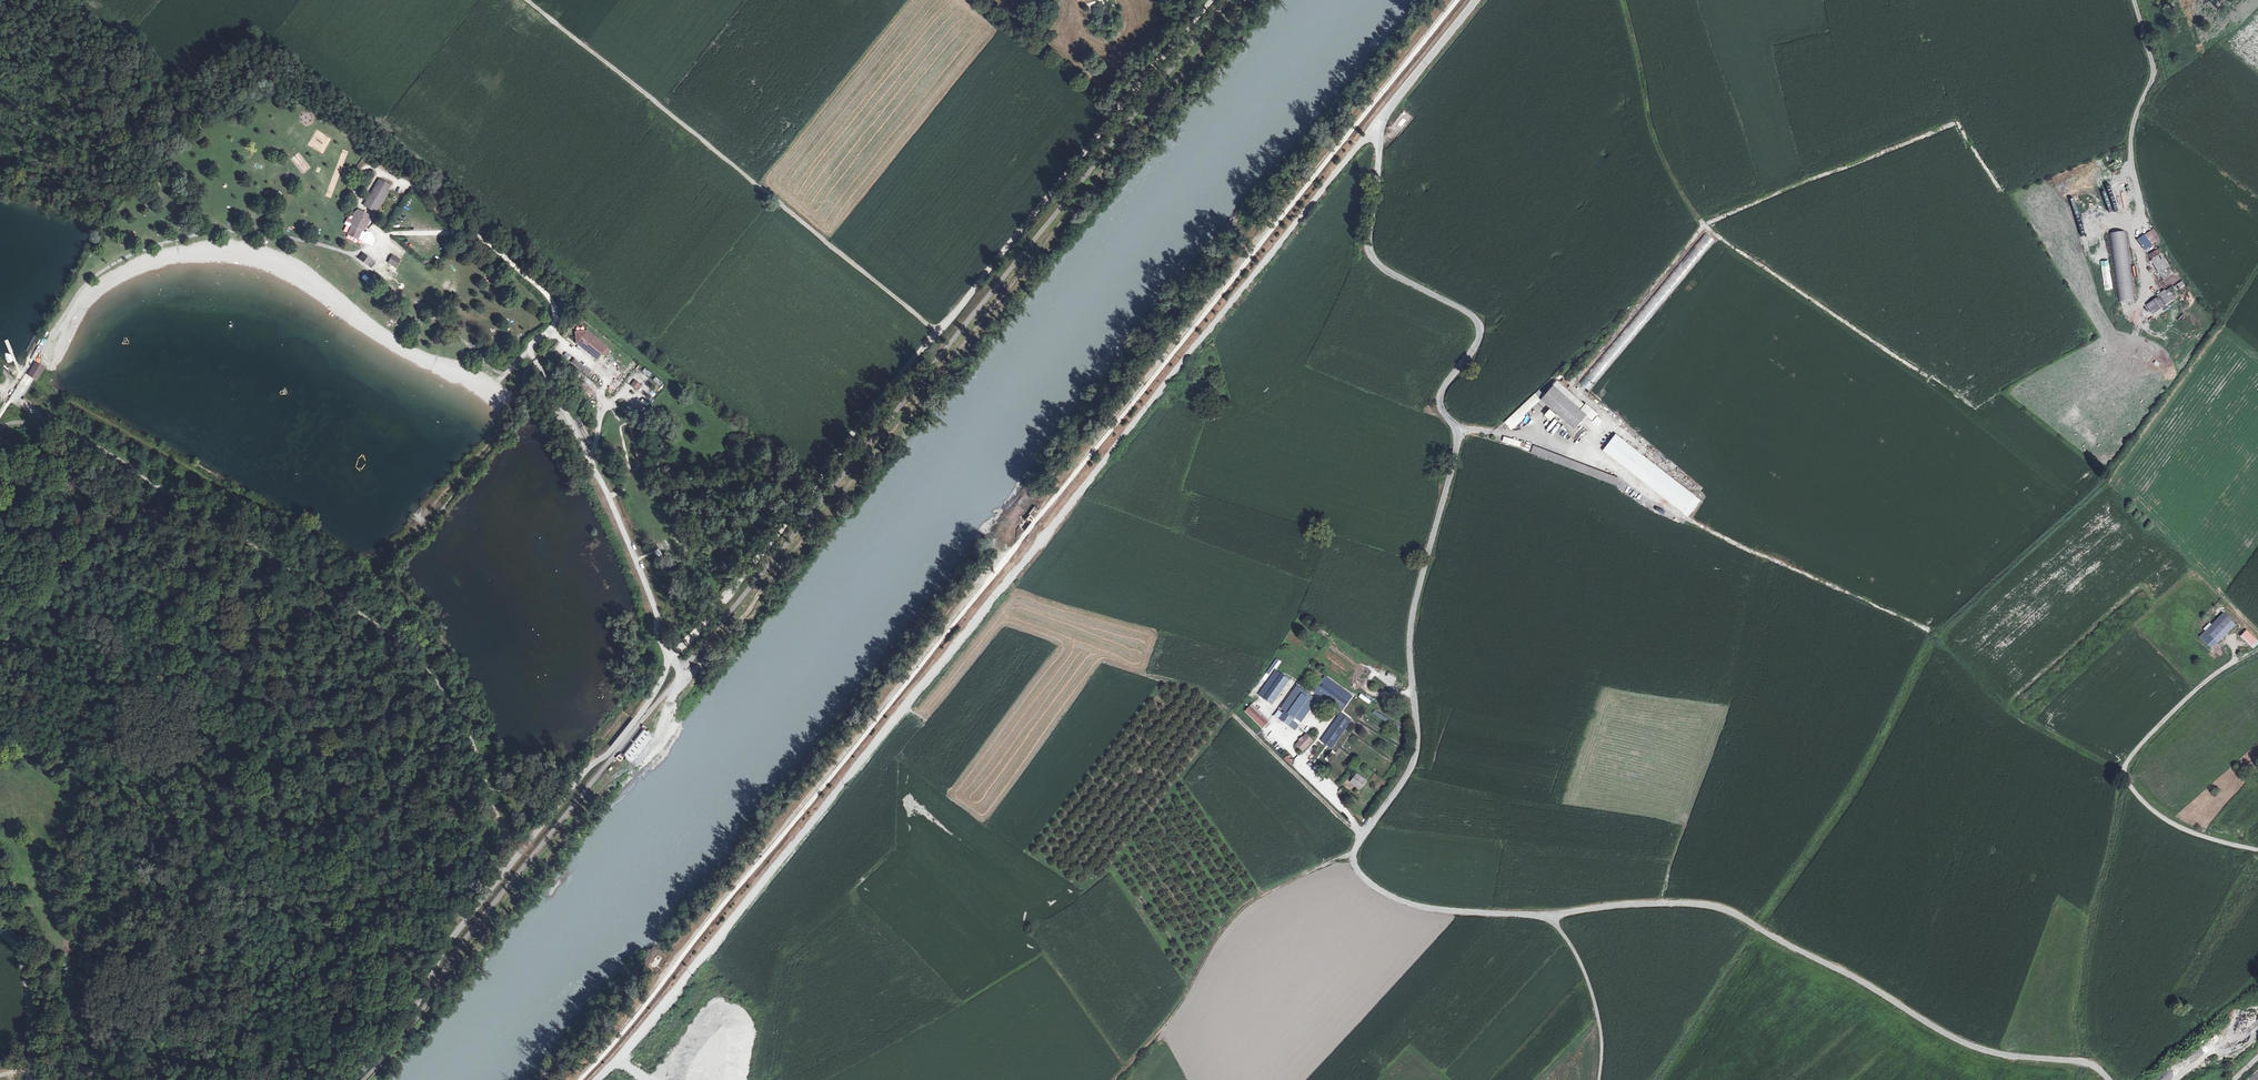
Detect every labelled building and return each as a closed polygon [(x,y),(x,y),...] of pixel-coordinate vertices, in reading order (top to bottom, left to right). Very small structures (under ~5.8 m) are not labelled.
[(1397,136),(1413,118),(1405,110),(1388,129),(1397,136)] [(306,112),(301,119),(308,124),(313,116),(306,112)] [(324,153),(331,137),(315,131),(308,147),(324,153)] [(300,152),(291,158),(302,175),(311,168),(300,152)] [(394,175),(397,170),(381,158),(379,161),(391,170),(389,172),(394,175)] [(380,180),(376,187),(386,193),(390,185),(380,180)] [(386,193),(376,187),(365,206),(375,212),(386,193)] [(388,194),(386,193),(375,212),(377,213),(388,194)] [(366,222),(367,223),(369,219),(369,215),(359,211),(356,213),(355,214),(357,215),(358,214),(359,214),(360,212),(363,214),(364,214),(364,217),(367,218),(366,222)] [(364,214),(363,214),(360,212),(359,214),(358,214),(357,215),(355,214),(354,217),(352,221),(353,221),(351,224),(354,225),(361,228),(363,226),(366,227),(367,223),(366,222),(367,218),(364,217),(364,214)] [(363,226),(361,228),(354,225),(349,235),(358,239),(362,230),(366,227),(363,226)] [(2156,241),(2159,238),(2153,230),(2149,232),(2156,241)] [(2151,244),(2156,241),(2149,232),(2138,240),(2145,249),(2151,245),(2151,244)] [(2157,296),(2159,298),(2148,306),(2153,312),(2167,303),(2167,302),(2171,299),(2169,295),(2187,284),(2179,271),(2173,274),(2159,250),(2148,255),(2159,273),(2155,275),(2165,291),(2157,296)] [(363,254),(360,258),(367,263),(366,264),(367,265),(368,263),(369,264),(371,261),(369,260),(370,259),(363,254)] [(400,260),(392,256),(389,263),(396,267),(400,260)] [(585,350),(586,349),(598,358),(601,353),(606,347),(591,335),(591,334),(587,331),(586,331),(575,332),(576,344),(584,351),(585,350)] [(606,347),(601,353),(605,356),(610,350),(606,347)] [(586,349),(585,350),(596,360),(598,358),(586,349)] [(571,363),(582,371),(586,367),(574,358),(571,363)] [(34,361),(26,375),(34,380),(36,381),(44,367),(42,366),(34,361)] [(571,362),(568,366),(579,375),(582,372),(571,362)] [(1589,391),(1603,374),(1600,371),(1597,375),(1592,371),(1581,384),(1589,391)] [(634,380),(630,385),(637,390),(641,384),(634,380)] [(1596,415),(1557,381),(1541,399),(1573,428),(1585,415),(1592,420),(1596,415)] [(643,398),(641,401),(647,407),(649,404),(643,398)] [(1549,431),(1558,421),(1555,418),(1546,428),(1549,431)] [(1616,435),(1603,451),(1688,518),(1701,502),(1616,435)] [(1504,437),(1502,443),(1530,451),(1531,445),(1504,437)] [(10,447),(7,441),(0,444),(0,448),(1,451),(10,447)] [(1029,511),(1032,515),(1039,511),(1036,506),(1029,511)] [(659,549),(654,551),(658,557),(662,555),(659,549)] [(2223,613),(2210,627),(2214,631),(2227,617),(2223,613)] [(2214,631),(2210,627),(2205,631),(2217,643),(2235,625),(2227,617),(2214,631)] [(2217,643),(2205,631),(2200,637),(2212,649),(2217,643)] [(2241,639),(2254,650),(2257,646),(2257,642),(2247,632),(2241,639)] [(1389,671),(1386,678),(1396,683),(1399,675),(1389,671)] [(1260,695),(1271,703),(1287,680),(1277,672),(1260,695)] [(1341,710),(1351,696),(1327,680),(1317,694),(1341,710)] [(1308,698),(1294,717),(1298,720),(1312,701),(1308,698)] [(1262,729),(1270,721),(1252,704),(1245,712),(1262,729)] [(1279,719),(1283,714),(1278,710),(1275,716),(1279,719)] [(1398,730),(1400,727),(1375,710),(1373,713),(1398,730)] [(1333,750),(1353,720),(1340,712),(1321,742),(1333,750)] [(1265,737),(1271,730),(1269,728),(1265,732),(1263,735),(1265,737)] [(1281,740),(1271,730),(1265,737),(1264,738),(1274,747),(1281,740)] [(1303,751),(1313,741),(1306,735),(1296,745),(1303,751)] [(616,758),(620,762),(625,756),(620,753),(616,758)] [(1366,780),(1357,774),(1351,783),(1360,789),(1363,785),(1366,780)]
